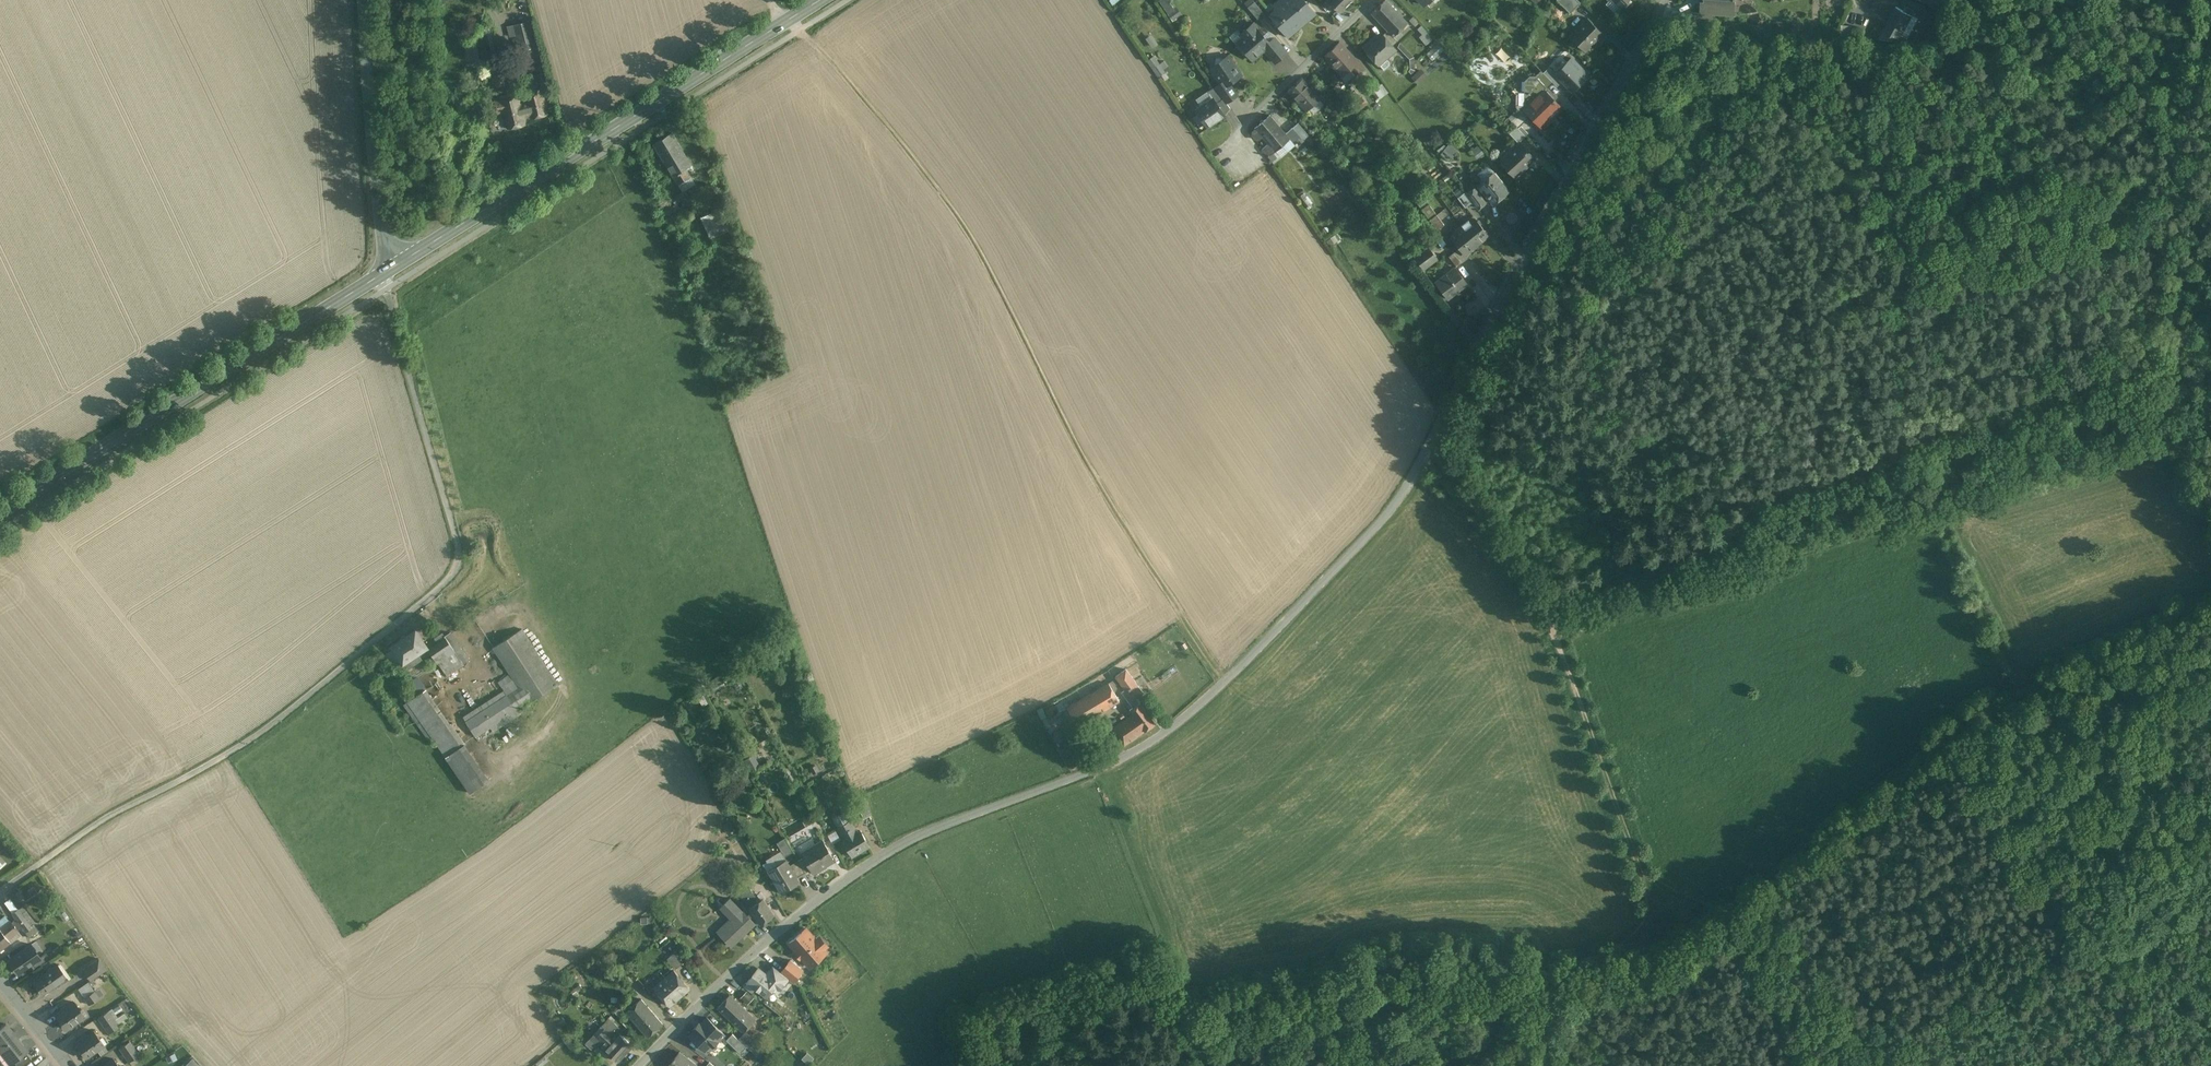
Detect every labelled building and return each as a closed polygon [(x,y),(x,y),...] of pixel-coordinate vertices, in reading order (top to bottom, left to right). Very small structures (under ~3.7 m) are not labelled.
[(1171,20),(1180,15),(1171,0),(1159,0),(1171,20)] [(1283,0),(1279,0),(1273,6),(1277,11),(1270,17),(1287,36),(1302,23),(1283,0)] [(1304,0),(1283,0),(1302,23),(1315,12),(1304,0)] [(1334,6),(1333,7),(1334,7),(1340,13),(1353,0),(1327,0),(1334,6)] [(1386,0),(1385,0),(1371,13),(1387,30),(1393,37),(1408,23),(1386,0)] [(1578,0),(1556,0),(1570,13),(1580,2),(1578,0)] [(1620,8),(1628,0),(1612,0),(1620,8)] [(1704,1),(1701,1),(1701,13),(1714,14),(1728,15),(1728,4),(1732,5),(1733,0),(1704,0),(1704,1)] [(1937,0),(1921,0),(1938,9),(1939,7),(1940,7),(1940,6),(1942,2),(1937,0)] [(1264,13),(1254,2),(1248,7),(1258,19),(1264,13)] [(1897,7),(1879,39),(1894,46),(1896,46),(1915,12),(1908,8),(1905,12),(1897,7)] [(1701,13),(1693,12),(1692,20),(1713,22),(1714,14),(1701,13)] [(1243,30),(1251,20),(1246,17),(1238,26),(1243,30)] [(1602,33),(1587,18),(1570,36),(1585,51),(1602,33)] [(530,22),(508,27),(511,36),(516,34),(532,31),(530,22)] [(1269,42),(1252,23),(1241,33),(1242,35),(1242,40),(1236,44),(1242,52),(1245,52),(1252,59),(1264,49),(1270,49),(1273,47),(1269,42)] [(1432,39),(1421,25),(1417,29),(1421,34),(1418,36),(1425,44),(1432,39)] [(1387,30),(1382,35),(1374,42),(1371,40),(1363,47),(1378,64),(1395,49),(1392,46),(1398,41),(1397,40),(1393,37),(1387,30)] [(532,31),(516,34),(520,49),(536,46),(532,31)] [(1287,53),(1274,38),(1269,42),(1273,47),(1270,49),(1269,55),(1275,63),(1287,53)] [(1358,62),(1339,42),(1338,43),(1325,55),(1324,56),(1343,76),(1349,70),(1355,76),(1363,68),(1357,62),(1358,62)] [(1496,51),(1503,59),(1509,55),(1501,46),(1496,51)] [(1433,48),(1424,56),(1430,62),(1439,53),(1433,48)] [(1157,75),(1169,69),(1164,59),(1159,62),(1155,54),(1148,58),(1157,75)] [(1227,56),(1223,58),(1215,56),(1213,70),(1221,82),(1224,87),(1229,83),(1241,75),(1227,56)] [(1590,75),(1570,56),(1556,72),(1549,65),(1542,72),(1557,85),(1561,81),(1574,93),(1590,75)] [(1386,71),(1393,65),(1387,59),(1381,65),(1386,71)] [(1412,77),(1418,82),(1427,74),(1421,68),(1412,77)] [(1552,82),(1542,72),(1536,77),(1547,88),(1552,82)] [(1320,97),(1302,78),(1288,92),(1306,111),(1320,97)] [(1229,83),(1224,87),(1221,82),(1215,86),(1224,98),(1226,102),(1237,95),(1229,83)] [(1378,99),(1389,91),(1382,82),(1372,90),(1378,99)] [(1215,86),(1208,91),(1212,98),(1213,97),(1217,103),(1224,98),(1215,86)] [(1543,88),(1523,108),(1539,126),(1560,106),(1543,88)] [(518,93),(501,96),(502,101),(495,103),(497,112),(504,110),(508,128),(526,124),(524,116),(532,114),(533,118),(547,115),(540,89),(527,93),(530,103),(521,106),(518,93)] [(1212,98),(1195,109),(1207,127),(1225,115),(1217,103),(1213,97),(1212,98)] [(1285,133),(1270,115),(1255,128),(1256,129),(1252,132),(1252,135),(1256,139),(1258,140),(1262,137),(1268,144),(1262,149),(1268,157),(1273,153),(1289,139),(1290,138),(1285,133)] [(1516,126),(1509,133),(1518,143),(1525,136),(1516,126)] [(1303,140),(1292,127),(1285,133),(1290,138),(1289,139),(1296,147),(1303,140)] [(696,173),(672,132),(653,143),(678,184),(681,183),(682,185),(686,183),(685,180),(696,173)] [(1449,159),(1457,150),(1448,141),(1439,150),(1449,159)] [(1521,145),(1502,163),(1515,177),(1525,167),(1524,165),(1533,157),(1521,145)] [(1273,153),(1268,157),(1272,161),(1277,157),(1273,153)] [(1493,173),(1478,185),(1493,203),(1508,191),(1493,173)] [(1320,176),(1297,194),(1300,198),(1323,180),(1320,176)] [(1485,203),(1474,189),(1467,194),(1478,208),(1485,203)] [(685,192),(672,199),(676,205),(688,197),(685,192)] [(1464,192),(1457,197),(1465,208),(1472,202),(1464,192)] [(666,195),(658,200),(661,208),(670,203),(666,195)] [(676,205),(662,213),(668,219),(689,206),(685,201),(689,199),(688,197),(676,205)] [(1436,214),(1428,204),(1421,209),(1429,219),(1436,214)] [(702,216),(710,238),(730,229),(722,208),(702,216)] [(1445,208),(1436,215),(1443,223),(1451,217),(1445,208)] [(1436,215),(1436,214),(1429,219),(1429,220),(1437,230),(1444,225),(1443,223),(1436,215)] [(1475,218),(1470,222),(1468,220),(1461,225),(1463,227),(1476,245),(1488,235),(1475,218)] [(1461,225),(1454,231),(1456,233),(1451,237),(1465,254),(1476,245),(1463,227),(1461,225)] [(1432,255),(1427,250),(1417,258),(1421,264),(1432,255)] [(1454,252),(1448,256),(1456,266),(1462,262),(1454,252)] [(1454,267),(1435,282),(1451,304),(1455,301),(1451,296),(1467,284),(1454,267)] [(558,684),(522,629),(494,647),(519,688),(519,687),(529,702),(558,684)] [(416,630),(392,646),(403,663),(404,662),(427,647),(416,630)] [(469,662),(450,632),(444,636),(446,638),(464,665),(469,662)] [(464,665),(446,638),(429,649),(427,647),(404,662),(423,691),(423,692),(425,690),(464,665)] [(423,691),(404,662),(403,663),(399,666),(418,694),(423,691)] [(1142,692),(1125,670),(1116,677),(1125,690),(1121,693),(1132,707),(1139,702),(1135,697),(1142,692)] [(508,675),(498,682),(501,687),(512,681),(508,675)] [(1108,683),(1067,707),(1078,725),(1119,701),(1108,683)] [(519,688),(508,694),(518,710),(529,702),(519,687),(519,688)] [(458,736),(425,690),(423,692),(423,691),(418,694),(404,705),(431,743),(434,741),(440,748),(458,736)] [(508,694),(466,722),(476,737),(518,710),(508,694)] [(1132,707),(1128,710),(1132,715),(1144,732),(1155,723),(1140,702),(1139,702),(1132,707)] [(1132,715),(1112,729),(1124,746),(1144,732),(1132,715)] [(458,736),(440,748),(445,757),(464,745),(458,736)] [(1068,768),(1075,766),(1067,742),(1059,745),(1068,768)] [(488,783),(464,745),(445,757),(470,795),(488,783)] [(866,799),(857,802),(863,818),(871,816),(866,799)] [(842,839),(852,857),(870,847),(861,830),(858,831),(852,821),(839,828),(844,838),(842,839)] [(777,842),(786,859),(798,879),(806,875),(805,873),(798,860),(785,837),(777,842)] [(810,869),(813,875),(826,868),(824,865),(833,860),(822,840),(801,852),(803,857),(810,869)] [(803,857),(798,860),(805,873),(810,869),(803,857)] [(767,870),(779,893),(799,882),(798,879),(786,859),(767,870)] [(740,895),(761,925),(774,915),(763,899),(759,902),(749,888),(740,895)] [(716,931),(730,946),(754,923),(730,898),(722,906),(731,916),(716,931)] [(17,910),(9,899),(3,903),(11,914),(17,910)] [(22,914),(19,909),(17,910),(11,914),(18,923),(25,917),(29,914),(26,911),(22,914)] [(25,917),(18,923),(25,933),(32,927),(25,917)] [(4,934),(3,934),(14,926),(9,920),(0,927),(0,937),(4,934)] [(0,937),(0,949),(10,942),(8,940),(18,932),(14,926),(3,934),(4,934),(0,937)] [(789,943),(809,967),(827,952),(807,928),(789,943)] [(31,944),(7,961),(17,974),(30,965),(40,958),(40,957),(31,944)] [(677,950),(667,958),(675,968),(683,962),(677,950)] [(50,959),(46,953),(40,957),(40,958),(30,965),(34,970),(50,959)] [(99,958),(82,969),(90,981),(106,969),(99,958)] [(790,960),(780,972),(789,979),(793,982),(803,970),(790,960)] [(57,964),(39,977),(39,978),(33,982),(41,994),(55,985),(57,987),(68,979),(57,964)] [(747,981),(766,997),(775,986),(779,990),(789,979),(780,972),(774,966),(767,975),(758,968),(747,981)] [(654,987),(669,1005),(689,988),(674,970),(654,987)] [(94,991),(84,998),(89,1005),(99,998),(94,991)] [(730,995),(717,1007),(743,1032),(756,1020),(730,995)] [(626,1011),(648,1037),(663,1024),(641,999),(626,1011)] [(74,1002),(55,1015),(66,1030),(85,1017),(74,1002)] [(114,1020),(108,1011),(98,1018),(104,1026),(114,1020)] [(724,1034),(707,1017),(701,1024),(699,1023),(694,1028),(696,1029),(690,1035),(707,1052),(724,1034)] [(595,1033),(586,1043),(594,1051),(598,1046),(604,1052),(606,1050),(618,1061),(633,1045),(621,1034),(623,1032),(609,1019),(604,1024),(607,1026),(598,1035),(595,1033)] [(114,1020),(104,1026),(109,1033),(119,1027),(114,1020)] [(0,1029),(0,1040),(12,1031),(6,1024),(0,1029)] [(94,1030),(75,1043),(86,1058),(104,1045),(94,1030)] [(0,1040),(0,1051),(11,1065),(14,1063),(26,1053),(27,1052),(17,1041),(18,1040),(12,1031),(0,1040)] [(743,1055),(753,1046),(742,1034),(738,1038),(732,1032),(727,1038),(743,1055)] [(129,1041),(119,1048),(129,1062),(139,1055),(129,1041)] [(667,1065),(696,1065),(678,1052),(667,1065)] [(14,1063),(17,1065),(23,1065),(31,1060),(26,1053),(14,1063)] [(189,1065),(201,1065),(193,1057),(186,1063),(189,1065)]
